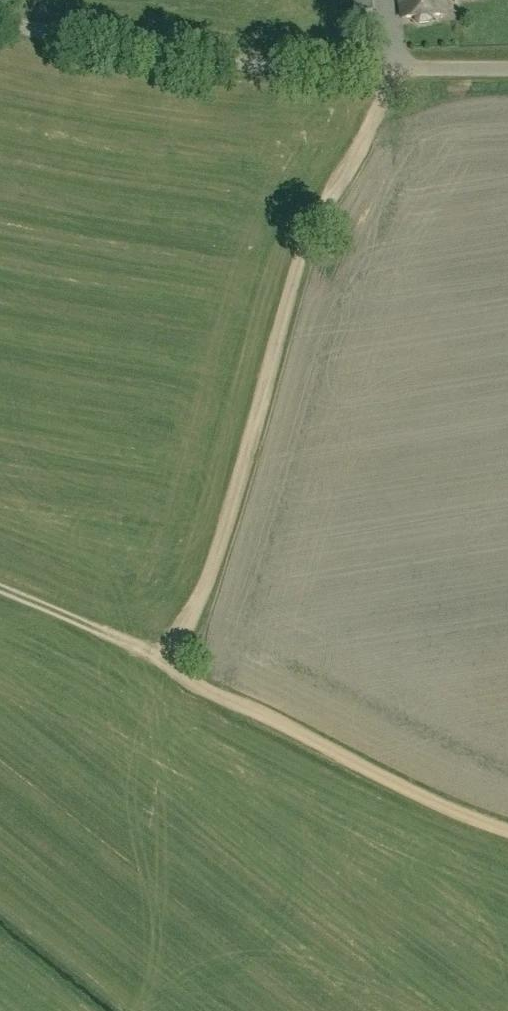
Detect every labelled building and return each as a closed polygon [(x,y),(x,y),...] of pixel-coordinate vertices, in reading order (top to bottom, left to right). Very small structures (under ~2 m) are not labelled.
[(445,15),(444,0),(400,0),(402,18),(445,15)]
